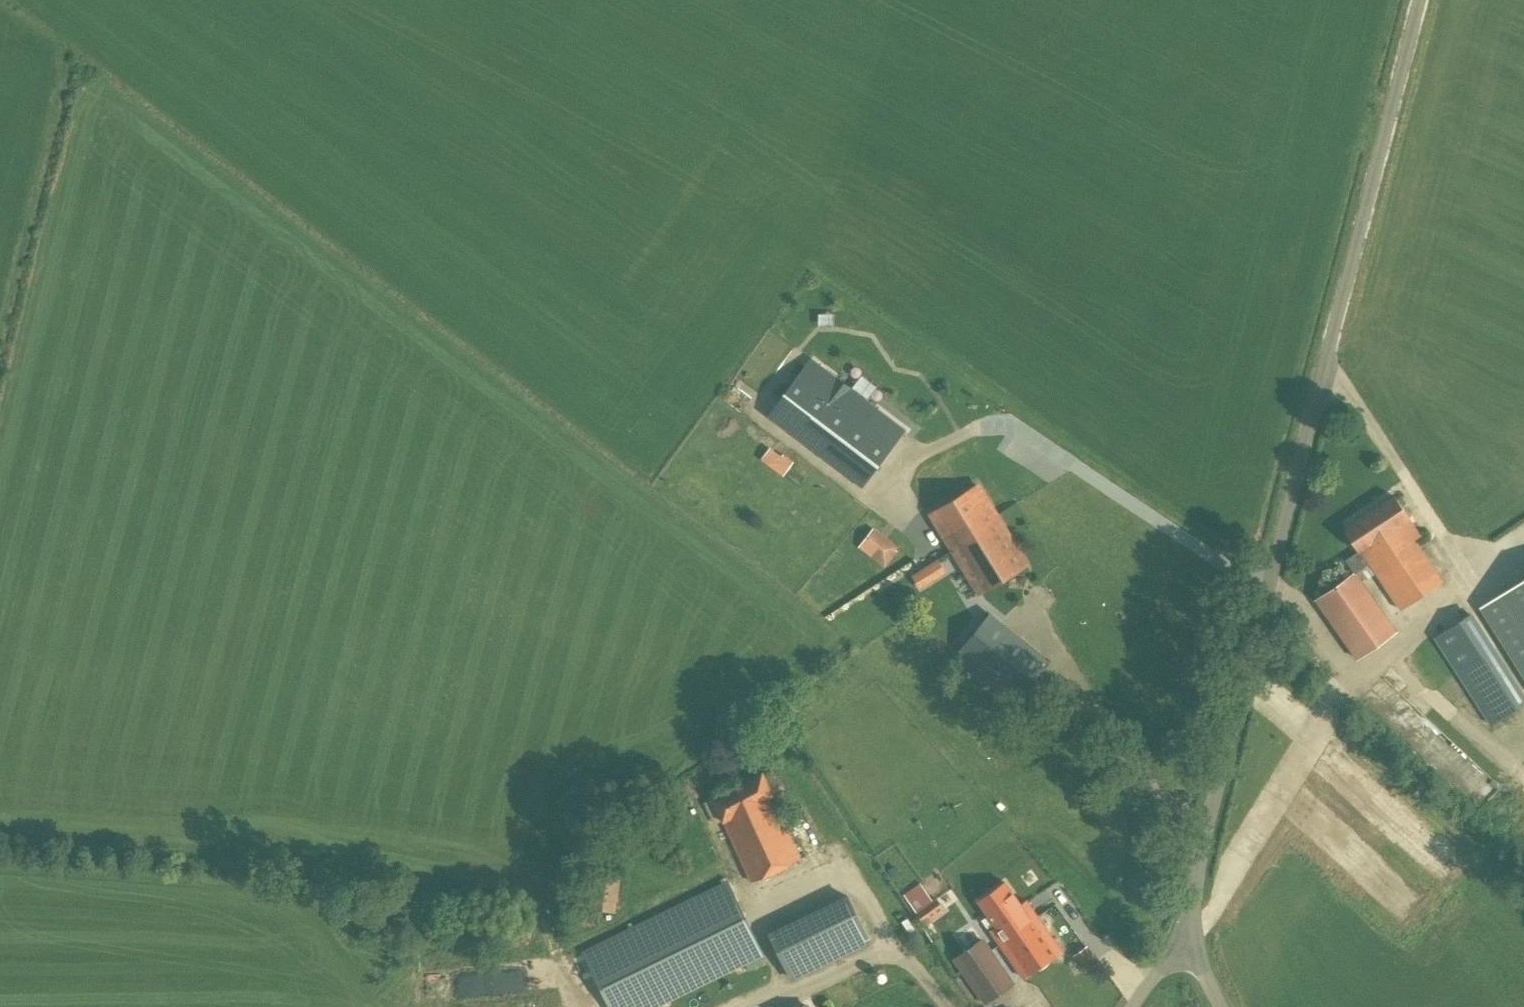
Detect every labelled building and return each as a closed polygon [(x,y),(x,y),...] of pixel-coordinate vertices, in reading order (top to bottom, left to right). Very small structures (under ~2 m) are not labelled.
[(810,359),(805,355),(800,363),(805,366),(767,415),(863,487),(906,430),(811,357),(810,359)] [(770,444),(761,459),(785,474),(794,459),(770,444)] [(996,515),(998,514),(979,483),(930,513),(953,550),(953,549),(996,515)] [(1443,581),(1415,538),(1420,535),(1409,518),(1410,518),(1395,495),(1344,529),(1401,610),(1443,581)] [(953,549),(953,550),(980,594),(1029,564),(998,514),(996,515),(953,549)] [(874,527),(859,547),(885,568),(898,551),(896,549),(898,547),(874,527)] [(918,587),(947,575),(941,560),(912,571),(918,587)] [(1354,572),(1314,600),(1356,660),(1398,630),(1364,582),(1356,570),(1354,572)] [(1481,606),(1523,673),(1523,577),(1481,606)] [(1473,611),(1433,637),(1490,725),(1523,703),(1523,691),(1473,611)] [(1015,703),(1049,661),(990,613),(956,655),(1015,703)] [(1460,705),(1467,701),(1454,677),(1447,681),(1460,705)] [(749,881),(801,858),(772,794),(773,793),(764,773),(711,797),(723,822),(749,881)] [(601,906),(616,909),(622,871),(607,869),(601,906)] [(765,955),(728,879),(582,951),(609,1006),(659,1006),(765,955)] [(1022,978),(1063,950),(1028,900),(1022,904),(1006,881),(978,901),(996,927),(990,931),(1022,978)] [(920,882),(903,894),(915,910),(914,911),(924,926),(946,910),(936,896),(932,898),(920,882)] [(872,942),(848,893),(768,932),(792,981),(872,942)] [(984,1004),(1016,983),(984,936),(952,958),(984,1004)]
